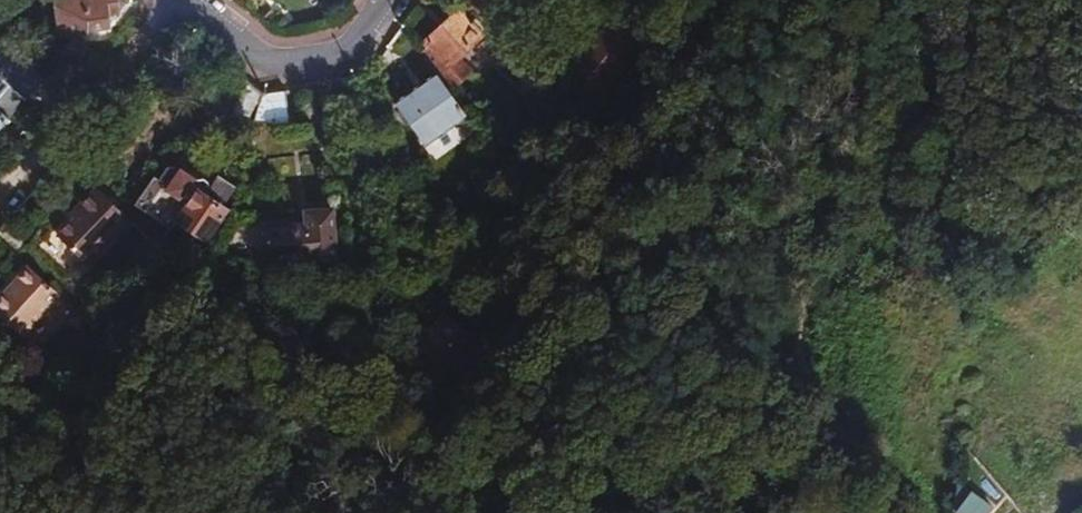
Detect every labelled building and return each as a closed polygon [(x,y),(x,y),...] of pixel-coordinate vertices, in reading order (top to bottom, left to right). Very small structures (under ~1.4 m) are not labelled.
[(61,5),(64,26),(66,37),(91,33),(90,32),(111,29),(109,16),(120,13),(118,0),(53,0),(54,6),(61,5)] [(490,30),(511,7),(504,0),(457,0),(490,30)] [(64,26),(61,5),(54,6),(56,27),(64,26)] [(484,38),(458,10),(424,42),(428,46),(421,52),(437,75),(450,93),(470,75),(459,61),(484,38)] [(642,44),(608,18),(572,65),(589,78),(581,87),(599,100),(642,44)] [(75,39),(63,52),(84,71),(97,58),(75,39)] [(33,92),(44,79),(0,40),(0,130),(33,92)] [(437,75),(397,105),(426,145),(467,116),(450,93),(437,75)] [(44,79),(33,92),(52,110),(64,97),(44,79)] [(262,94),(245,81),(235,117),(254,122),(262,94)] [(291,120),(287,90),(262,94),(254,122),(252,126),(291,120)] [(206,241),(227,209),(221,205),(203,192),(206,187),(209,183),(208,177),(205,175),(199,176),(196,180),(181,170),(172,169),(163,183),(155,178),(135,206),(172,231),(178,222),(206,241)] [(206,187),(203,192),(221,205),(232,190),(217,180),(210,190),(206,187)] [(131,222),(96,187),(74,209),(78,212),(42,248),(77,283),(112,246),(109,243),(131,222)] [(78,212),(74,209),(69,215),(72,218),(78,212)] [(336,259),(332,209),(305,211),(306,225),(268,228),(271,262),(308,259),(308,262),(336,259)] [(0,228),(0,240),(16,255),(30,241),(7,220),(0,228)] [(0,295),(0,317),(23,338),(62,296),(28,265),(0,295)] [(399,316),(390,296),(379,301),(389,321),(399,316)] [(380,354),(359,341),(353,349),(375,364),(380,354)] [(961,512),(987,512),(988,512),(970,495),(957,510),(961,512)]
